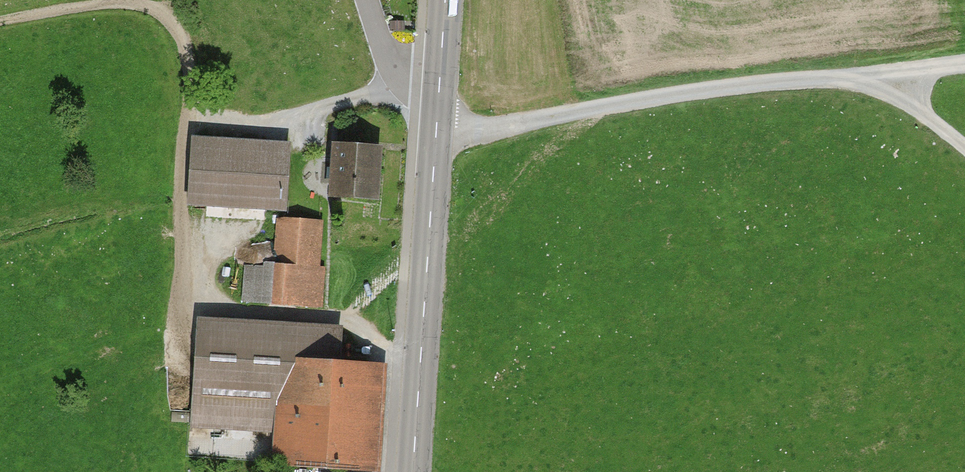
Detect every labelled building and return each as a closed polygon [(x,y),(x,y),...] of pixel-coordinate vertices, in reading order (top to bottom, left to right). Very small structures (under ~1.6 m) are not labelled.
[(291,142),(194,135),(190,202),(287,208),(291,142)] [(380,145),(335,142),(333,171),(332,193),(377,196),(380,145)] [(274,263),(254,262),(251,305),(319,309),(325,222),(277,219),(274,263)] [(203,321),(196,424),(272,429),(269,466),(351,471),(378,471),(385,362),(332,359),(334,329),(203,321)]
